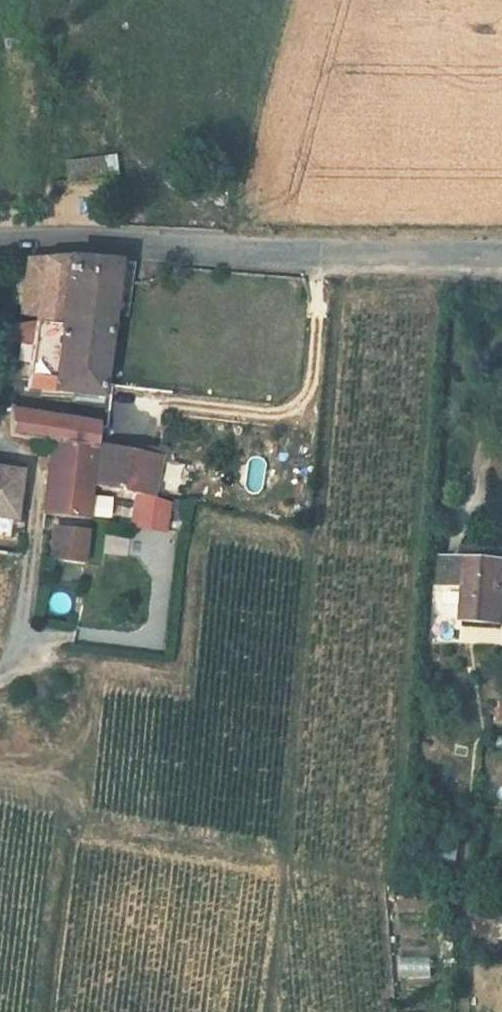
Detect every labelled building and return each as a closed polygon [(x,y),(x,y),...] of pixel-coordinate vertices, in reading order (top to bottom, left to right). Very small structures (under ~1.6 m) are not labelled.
[(105,161),(71,166),(72,185),(107,182),(105,161)] [(128,319),(133,284),(134,264),(75,256),(26,261),(21,312),(36,314),(35,325),(66,329),(67,316),(113,320),(114,318),(128,319)] [(104,394),(113,320),(67,316),(66,329),(35,325),(10,329),(9,340),(33,343),(29,389),(43,390),(43,395),(81,398),(83,393),(104,394)] [(98,444),(100,422),(10,409),(10,435),(53,442),(97,450),(98,444)] [(97,450),(53,442),(47,514),(90,519),(94,485),(97,450)] [(161,452),(98,444),(97,450),(94,485),(156,494),(161,452)] [(20,470),(0,468),(0,517),(15,518),(20,470)] [(96,517),(109,517),(110,497),(98,496),(96,517)] [(86,565),(89,532),(56,527),(53,561),(86,565)] [(463,547),(463,559),(443,557),(440,585),(467,589),(465,620),(501,623),(501,551),(463,547)] [(431,977),(431,957),(400,957),(400,977),(431,977)]
